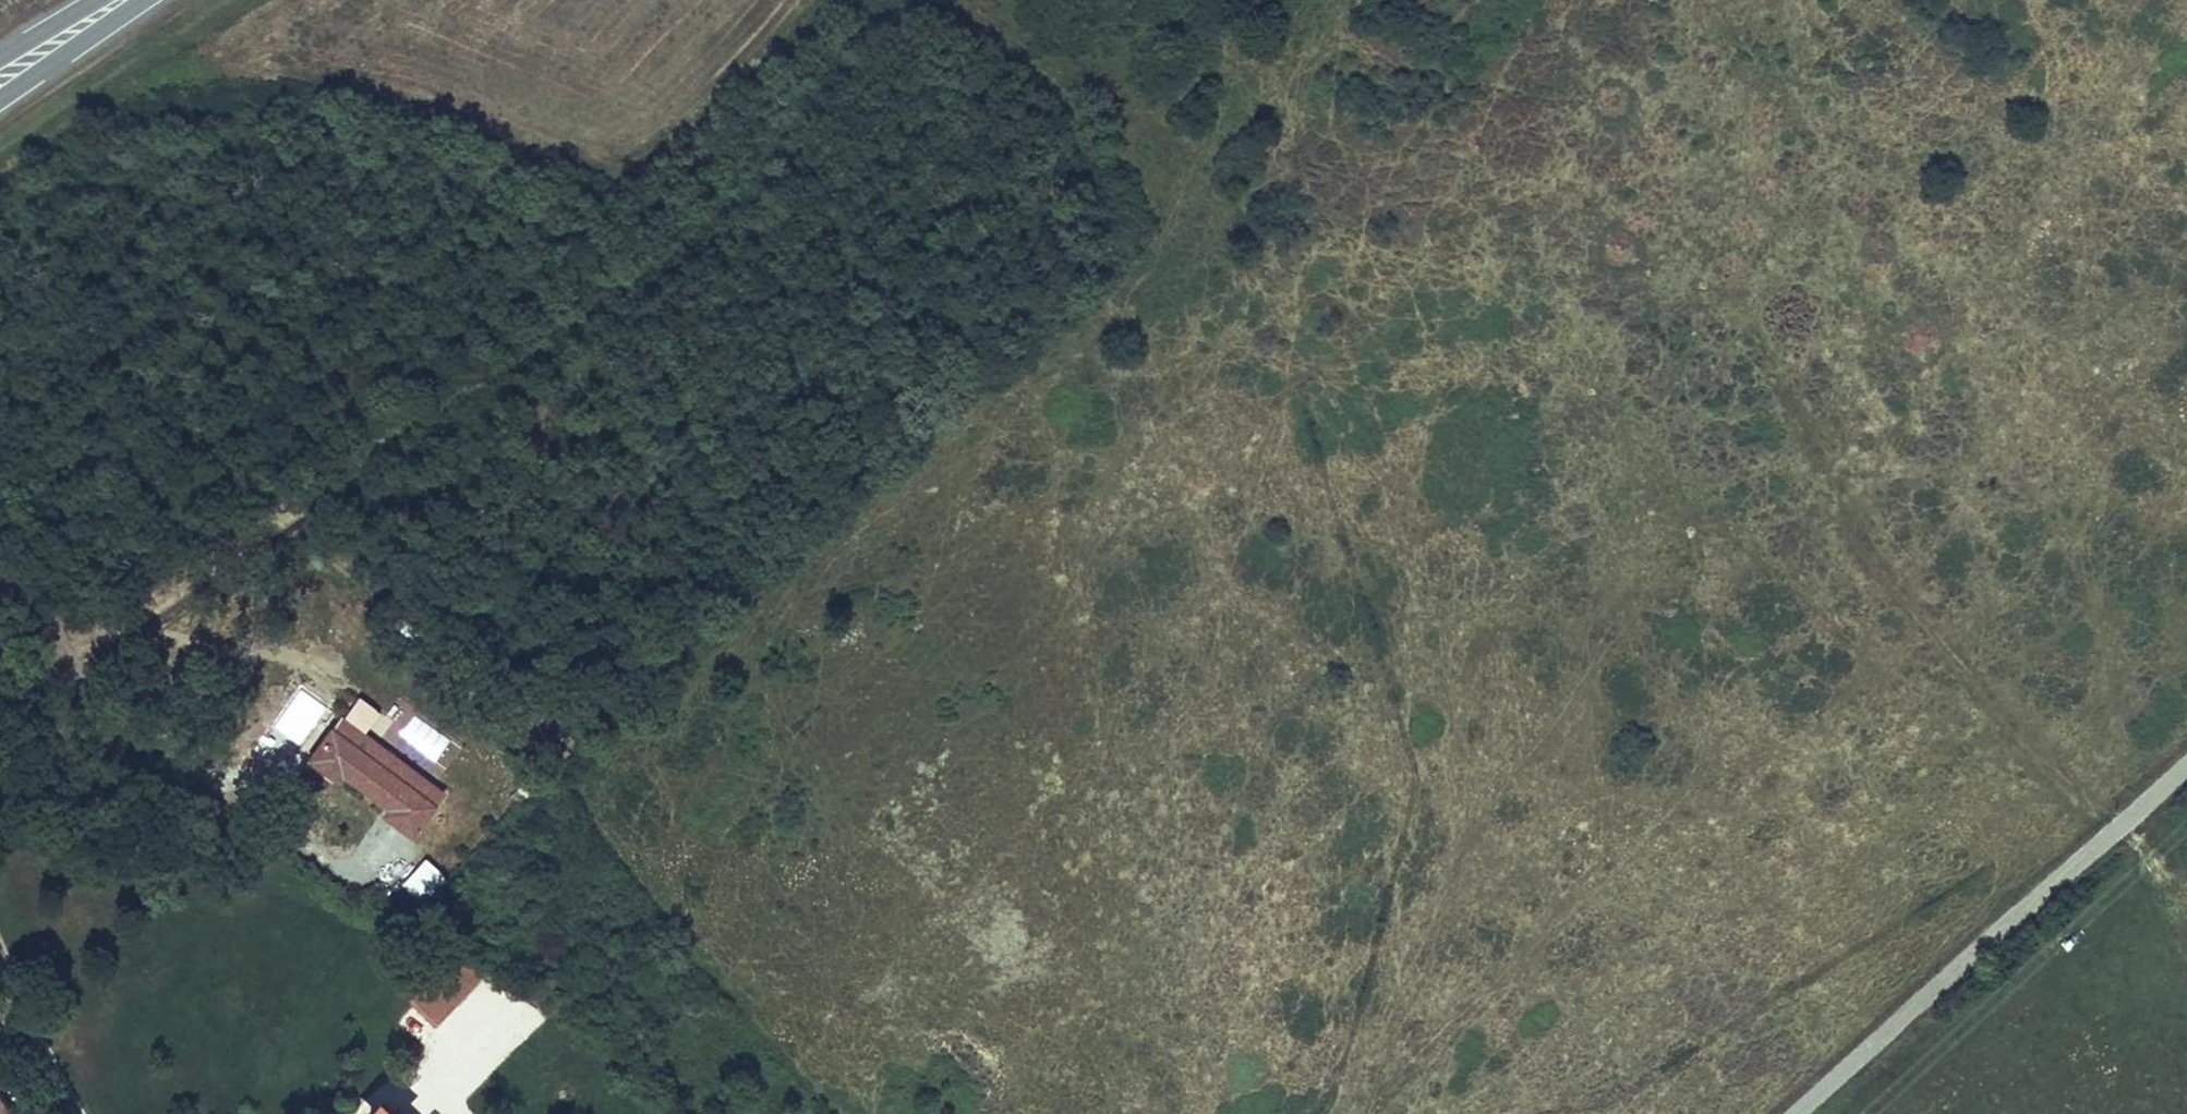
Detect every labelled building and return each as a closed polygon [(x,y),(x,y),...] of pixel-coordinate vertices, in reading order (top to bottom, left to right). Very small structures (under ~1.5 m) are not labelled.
[(319,649),(312,658),(321,667),(329,658),(319,649)] [(326,706),(302,690),(276,728),(299,745),(326,706)] [(361,701),(344,722),(361,736),(378,715),(361,701)] [(341,720),(308,762),(337,786),(343,778),(388,814),(381,821),(409,843),(442,801),(415,780),(406,793),(375,768),(385,755),(361,736),(344,722),(341,720)] [(446,875),(428,859),(405,885),(423,901),(446,875)] [(383,1109),(390,1103),(369,1079),(346,1100),(359,1113),(387,1113),(383,1109)] [(0,1098),(0,1113),(16,1113),(0,1098)]
